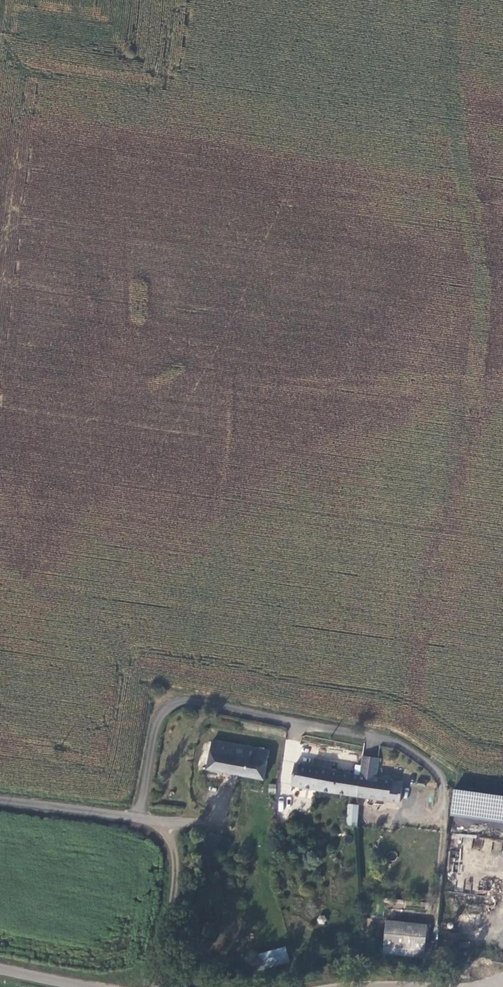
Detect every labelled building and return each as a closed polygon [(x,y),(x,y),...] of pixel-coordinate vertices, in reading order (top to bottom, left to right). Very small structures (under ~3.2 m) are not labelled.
[(211,743),(207,771),(264,781),(267,753),(211,743)] [(360,757),(358,777),(356,796),(356,797),(398,804),(400,789),(389,787),(390,782),(374,780),(377,760),(360,757)] [(356,796),(358,777),(332,773),(334,764),(315,761),(313,770),(295,767),(292,787),(356,797),(356,796)] [(499,798),(457,797),(451,796),(448,813),(502,821),(502,799),(499,798)] [(482,850),(483,839),(474,838),(473,849),(482,850)] [(426,928),(385,922),(381,947),(422,952),(426,928)] [(253,972),(290,962),(286,947),(249,956),(253,972)]
